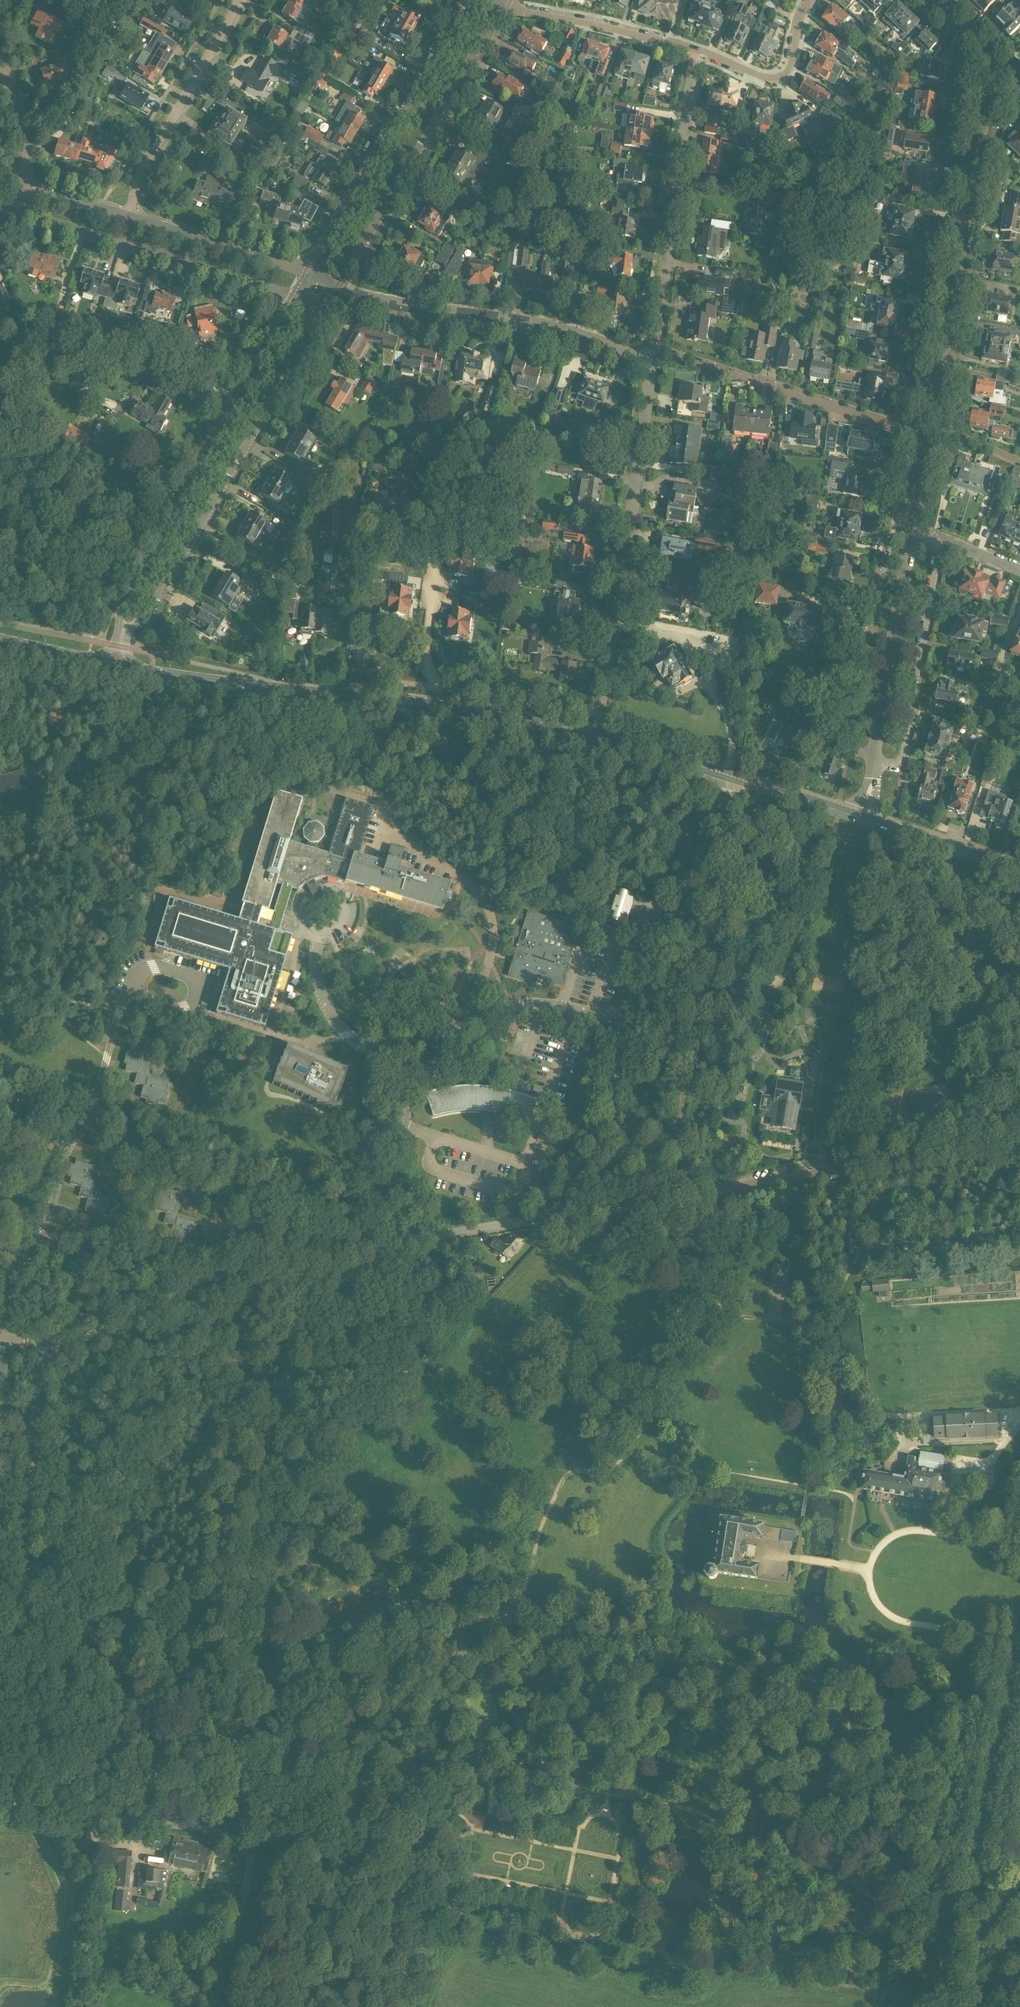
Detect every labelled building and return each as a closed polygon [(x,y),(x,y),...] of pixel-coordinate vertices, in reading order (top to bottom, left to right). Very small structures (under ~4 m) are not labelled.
[(170,10),(164,21),(186,34),(194,20),(179,11),(182,5),(174,0),(169,0),(165,7),(170,10)] [(205,0),(186,0),(200,8),(205,0)] [(289,4),(302,11),(309,15),(318,0),(328,6),(335,10),(337,5),(330,1),(328,0),(291,0),(289,4)] [(639,10),(646,12),(646,13),(656,16),(660,0),(642,0),(639,10)] [(678,0),(660,0),(656,16),(665,19),(666,18),(673,20),(678,3),(677,2),(678,0)] [(711,1),(711,0),(695,0),(694,4),(693,3),(689,14),(690,14),(688,19),(697,22),(697,24),(702,26),(711,1)] [(846,1),(846,2),(844,0),(837,0),(836,1),(845,10),(850,5),(855,0),(847,0),(846,1)] [(880,0),(867,0),(870,3),(867,7),(874,13),(881,5),(878,2),(880,0)] [(996,0),(980,0),(974,7),(980,13),(982,11),(984,13),(996,0)] [(1018,0),(1016,0),(997,20),(1006,28),(1004,30),(1004,31),(1019,15),(1019,2),(1018,0)] [(719,27),(723,14),(726,6),(711,1),(702,26),(716,31),(718,26),(719,27)] [(302,11),(289,4),(282,15),(298,24),(294,31),(297,33),(304,37),(308,32),(302,28),(309,15),(302,11)] [(887,16),(887,17),(883,21),(887,24),(893,30),(897,26),(908,14),(907,13),(907,11),(904,8),(902,9),(898,4),(887,16)] [(734,43),(745,18),(747,13),(746,13),(745,17),(744,17),(748,9),(739,5),(735,14),(736,14),(732,23),(734,23),(731,29),(727,36),(728,36),(726,40),(734,43)] [(852,31),(856,26),(854,25),(856,22),(832,5),(827,13),(852,31)] [(412,33),(419,21),(394,6),(391,12),(398,16),(394,22),(412,33)] [(47,16),(42,13),(38,11),(31,24),(40,30),(35,37),(47,44),(55,30),(59,33),(63,25),(74,32),(78,25),(62,16),(59,22),(47,16)] [(734,43),(742,47),(743,43),(744,44),(747,36),(746,36),(749,30),(751,31),(756,20),(751,18),(752,16),(747,13),(745,18),(734,43)] [(852,31),(827,13),(822,20),(839,32),(841,30),(849,36),(852,31)] [(897,26),(893,30),(903,39),(907,35),(907,36),(918,24),(914,19),(914,18),(911,15),(909,15),(908,14),(897,26)] [(1004,31),(1010,37),(1019,27),(1019,15),(1004,31)] [(874,25),(878,21),(872,16),(865,25),(870,29),(873,25),(874,25)] [(394,22),(387,18),(378,35),(389,41),(392,37),(405,45),(409,39),(410,40),(413,34),(412,33),(394,22)] [(167,40),(164,37),(167,32),(144,19),(141,24),(157,34),(151,45),(160,50),(155,59),(166,65),(173,53),(163,47),(167,40)] [(771,30),(762,25),(758,34),(760,35),(757,41),(756,40),(753,48),(754,48),(752,52),(759,55),(771,30)] [(876,35),(880,30),(874,25),(873,25),(870,29),(871,29),(870,30),(876,35)] [(293,40),(274,29),(267,42),(279,49),(280,49),(286,52),(293,40),(308,49),(312,41),(304,37),(297,33),(293,40)] [(354,34),(345,29),(342,34),(351,40),(354,34)] [(532,34),(524,30),(518,41),(528,46),(527,47),(532,50),(531,51),(539,56),(541,52),(542,53),(547,42),(539,38),(541,35),(533,31),(532,34)] [(569,41),(574,33),(569,30),(565,38),(569,41)] [(771,56),(774,49),(772,48),(775,41),(773,41),(777,32),(771,30),(759,55),(767,59),(768,55),(771,56)] [(372,44),(375,38),(361,31),(358,36),(368,42),(372,44)] [(853,61),(856,55),(848,50),(849,49),(842,43),(824,32),(819,40),(847,56),(853,61)] [(925,52),(925,56),(936,58),(937,55),(932,50),(938,43),(931,37),(932,36),(928,33),(927,34),(926,32),(917,41),(927,51),(925,52)] [(847,56),(819,40),(815,47),(833,58),(835,56),(843,61),(843,62),(853,68),(855,64),(853,61),(847,56)] [(592,61),(598,46),(587,41),(583,51),(582,51),(579,60),(583,62),(585,58),(592,61)] [(908,45),(903,42),(899,45),(895,43),(891,48),(901,56),(902,54),(908,45)] [(908,58),(913,49),(908,45),(902,54),(901,56),(908,58)] [(335,46),(331,53),(336,55),(339,49),(335,46)] [(571,54),(574,49),(568,46),(565,51),(564,50),(556,64),(566,69),(571,61),(569,60),(572,55),(571,54)] [(603,77),(609,61),(606,60),(610,50),(598,46),(592,61),(590,68),(597,70),(595,74),(603,77)] [(57,61),(72,56),(77,54),(78,53),(70,50),(55,55),(57,61)] [(135,65),(139,67),(132,80),(140,85),(143,79),(153,85),(157,77),(159,78),(166,65),(155,59),(142,52),(135,65)] [(522,58),(513,52),(510,58),(508,58),(507,60),(508,61),(506,63),(507,63),(505,67),(511,70),(513,67),(525,73),(527,68),(533,71),(539,59),(525,52),(522,58)] [(336,55),(331,53),(319,76),(317,75),(316,76),(328,82),(329,81),(326,79),(338,57),(336,55)] [(623,53),(619,68),(618,68),(615,76),(619,77),(618,78),(622,79),(622,78),(629,80),(630,80),(632,73),(636,56),(623,53)] [(644,76),(649,60),(636,56),(632,73),(636,74),(635,79),(642,81),(644,76)] [(841,80),(844,74),(835,70),(836,67),(815,56),(811,64),(840,79),(841,80)] [(925,68),(924,68),(922,77),(939,80),(940,78),(941,78),(942,73),(940,73),(942,64),(935,63),(936,58),(925,56),(924,61),(926,62),(925,68)] [(366,72),(368,73),(372,76),(384,83),(392,71),(387,68),(389,66),(385,64),(375,57),(366,72)] [(277,78),(282,68),(265,58),(256,73),(248,68),(241,80),(262,92),(268,80),(267,79),(270,74),(277,78)] [(46,86),(70,78),(65,64),(41,72),(46,86)] [(300,79),(303,72),(288,64),(284,70),(300,79)] [(672,66),(665,64),(665,66),(659,64),(657,72),(656,71),(654,81),(653,87),(659,88),(660,83),(668,85),(672,68),(672,66)] [(837,85),(840,79),(811,64),(807,72),(834,86),(835,84),(837,85)] [(573,80),(578,69),(570,66),(566,77),(573,80)] [(894,81),(899,75),(888,66),(883,72),(894,81)] [(107,67),(102,76),(108,80),(110,76),(122,83),(124,83),(127,78),(107,67)] [(908,82),(909,74),(899,72),(899,75),(898,80),(908,82)] [(372,76),(368,73),(358,90),(372,98),(374,94),(377,96),(384,83),(372,76)] [(877,79),(876,79),(892,92),(895,84),(882,73),(881,73),(877,79)] [(509,79),(499,74),(496,79),(495,80),(494,82),(494,84),(492,88),(492,89),(499,93),(500,92),(502,90),(508,93),(508,92),(519,98),(524,88),(529,91),(533,84),(520,78),(518,82),(510,78),(509,79)] [(323,91),(328,82),(316,76),(311,85),(316,88),(316,87),(323,91)] [(629,80),(627,86),(633,88),(635,81),(630,80),(629,80)] [(826,102),(830,96),(807,81),(800,91),(815,101),(818,97),(826,102)] [(907,91),(908,84),(898,82),(897,89),(907,91)] [(122,83),(119,89),(124,91),(120,98),(141,110),(148,97),(127,86),(124,84),(124,83),(122,83)] [(601,95),(604,87),(597,84),(593,96),(599,98),(601,95)] [(601,95),(599,98),(605,101),(606,100),(612,102),(614,97),(608,95),(610,89),(604,87),(601,95)] [(720,118),(722,107),(724,91),(711,90),(709,105),(716,106),(714,117),(720,118)] [(736,109),(738,94),(734,93),(734,91),(724,90),(724,91),(722,107),(736,109)] [(836,96),(837,97),(843,101),(854,109),(859,104),(841,90),(836,96)] [(351,105),(354,100),(343,93),(340,98),(351,105)] [(554,104),(557,96),(547,93),(544,100),(554,104)] [(914,107),(916,107),(934,110),(935,108),(936,108),(937,104),(935,103),(936,97),(916,93),(914,107)] [(655,108),(656,99),(645,97),(643,106),(655,108)] [(843,101),(837,97),(833,102),(840,106),(843,101)] [(487,101),(480,115),(496,125),(504,129),(515,110),(530,119),(535,109),(516,103),(513,108),(507,106),(504,111),(487,101)] [(627,113),(628,104),(615,102),(614,111),(627,113)] [(773,107),(773,104),(766,103),(765,106),(756,105),(754,126),(746,125),(745,136),(759,137),(761,125),(771,126),(774,107),(773,107)] [(356,133),(363,121),(357,117),(361,111),(349,104),(343,115),(348,118),(343,126),(350,129),(356,133)] [(801,105),(800,104),(793,107),(801,124),(806,134),(819,128),(819,124),(814,117),(812,118),(808,109),(807,110),(805,107),(804,108),(804,106),(803,106),(802,105),(801,105)] [(797,134),(793,127),(801,124),(793,107),(785,111),(786,112),(785,112),(786,114),(785,114),(786,116),(785,117),(786,120),(784,121),(788,129),(783,131),(783,134),(777,134),(776,146),(784,146),(784,140),(792,137),(792,136),(797,134)] [(934,110),(916,107),(914,120),(932,123),(933,121),(934,121),(935,117),(933,116),(934,110)] [(841,129),(845,122),(823,108),(819,115),(841,129)] [(240,135),(245,126),(250,129),(253,125),(227,109),(223,115),(222,114),(217,122),(238,134),(240,135)] [(69,123),(73,114),(65,111),(61,120),(69,123)] [(653,120),(644,118),(645,116),(630,114),(627,130),(628,130),(634,131),(651,134),(653,120)] [(489,138),(496,125),(480,115),(472,128),(489,138)] [(265,121),(261,128),(274,135),(278,128),(265,121)] [(349,145),(356,133),(350,129),(343,126),(336,121),(326,138),(341,147),(344,142),(349,145)] [(917,130),(918,123),(908,121),(908,123),(902,122),(901,127),(917,130)] [(217,122),(215,125),(214,124),(210,129),(212,130),(210,134),(235,150),(238,145),(233,142),(238,134),(217,122)] [(718,135),(719,126),(706,124),(705,133),(718,135)] [(741,125),(732,124),(730,136),(739,137),(741,125)] [(881,147),(892,149),(897,127),(886,125),(881,147)] [(323,137),(308,128),(304,136),(319,145),(323,137)] [(876,128),(870,137),(878,142),(883,133),(876,128)] [(649,147),(651,134),(634,131),(628,130),(625,146),(640,148),(640,146),(649,147)] [(1019,147),(1019,132),(1017,135),(1014,132),(1004,143),(1015,153),(1019,147)] [(621,154),(622,144),(609,142),(610,137),(602,136),(601,151),(621,154)] [(927,153),(928,152),(929,150),(930,148),(929,146),(930,140),(906,136),(903,149),(927,153)] [(740,139),(723,137),(722,144),(739,146),(740,139)] [(871,138),(862,154),(871,160),(880,144),(872,139),(871,138)] [(103,147),(91,143),(83,140),(82,144),(77,160),(98,166),(97,168),(106,171),(118,150),(103,146),(103,147)] [(718,142),(704,140),(701,165),(708,166),(707,173),(718,174),(719,166),(715,166),(718,142)] [(75,146),(59,142),(55,155),(76,162),(77,160),(82,144),(76,142),(75,146)] [(502,155),(506,149),(493,142),(488,150),(501,155),(502,155)] [(331,176),(338,164),(325,157),(329,151),(318,145),(315,152),(317,153),(311,164),(315,167),(331,176)] [(488,150),(481,147),(478,154),(496,164),(501,155),(488,150)] [(472,174),(475,169),(472,167),(476,160),(459,150),(452,163),(472,174)] [(239,153),(235,160),(247,168),(252,161),(239,153)] [(225,168),(230,159),(220,154),(216,163),(225,168)] [(614,172),(619,173),(618,183),(633,185),(634,182),(642,183),(644,170),(628,168),(629,161),(615,160),(614,168),(614,172)] [(915,173),(917,163),(904,161),(900,183),(909,187),(912,172),(915,173)] [(469,179),(472,174),(452,163),(445,175),(462,184),(466,177),(469,179)] [(315,167),(311,164),(304,175),(324,187),(331,176),(315,167)] [(217,179),(219,173),(212,171),(210,177),(208,176),(205,184),(197,181),(193,198),(230,208),(235,192),(221,188),(223,180),(217,179)] [(262,187),(268,174),(262,171),(256,184),(262,187)] [(296,175),(292,182),(303,189),(307,182),(296,175)] [(931,178),(921,176),(919,189),(924,190),(941,193),(943,179),(931,177),(931,178)] [(1006,179),(1004,184),(1012,187),(1014,182),(1006,179)] [(617,193),(618,186),(603,184),(602,191),(617,193)] [(939,201),(941,193),(924,190),(919,189),(910,188),(909,193),(913,193),(912,196),(939,201)] [(298,189),(296,195),(296,196),(301,197),(304,193),(298,189)] [(473,203),(477,197),(464,190),(461,196),(473,203)] [(286,207),(279,205),(281,197),(263,191),(261,199),(272,203),(270,207),(268,207),(264,220),(275,224),(276,220),(287,224),(294,202),(288,200),(286,207)] [(788,202),(791,195),(783,191),(779,198),(788,202)] [(883,203),(886,197),(874,191),(871,198),(883,203)] [(1015,221),(1019,222),(1019,195),(1014,194),(1013,199),(1011,199),(1009,205),(1011,205),(1010,208),(1006,207),(1003,219),(1015,221)] [(907,203),(908,197),(899,195),(898,202),(907,203)] [(464,206),(465,200),(452,197),(450,203),(464,206)] [(636,230),(637,221),(627,219),(627,215),(629,216),(629,209),(630,200),(616,198),(615,207),(619,208),(618,214),(620,214),(618,227),(613,227),(612,235),(617,236),(632,239),(634,229),(636,230)] [(763,237),(766,211),(767,204),(760,203),(761,199),(750,198),(748,209),(751,209),(749,228),(745,228),(745,234),(763,237)] [(294,202),(287,224),(291,225),(291,227),(298,229),(299,227),(300,228),(303,219),(311,222),(318,209),(305,201),(299,211),(294,210),(296,203),(294,202)] [(437,210),(429,205),(424,214),(445,226),(451,216),(445,213),(446,212),(438,208),(437,210)] [(914,220),(913,218),(914,213),(897,210),(891,209),(891,213),(888,213),(887,221),(894,223),(912,226),(912,225),(913,224),(914,220)] [(439,236),(445,226),(424,214),(419,223),(427,228),(426,229),(433,233),(439,236)] [(1015,221),(1003,219),(1001,232),(1005,232),(1003,241),(1019,244),(1019,222),(1015,221)] [(894,223),(887,221),(885,230),(888,230),(887,235),(892,235),(892,236),(910,239),(910,233),(912,232),(913,228),(912,227),(912,226),(894,223)] [(725,253),(728,231),(705,228),(704,238),(701,238),(698,256),(716,258),(717,252),(725,253)] [(874,240),(875,233),(862,231),(861,238),(874,240)] [(871,248),(872,241),(861,239),(860,246),(871,248)] [(451,257),(456,248),(446,243),(441,251),(451,257)] [(781,256),(782,244),(773,243),(772,255),(781,256)] [(602,254),(603,246),(576,244),(575,250),(581,251),(580,259),(591,260),(592,253),(602,254)] [(463,246),(460,246),(450,263),(461,265),(463,246)] [(413,252),(405,248),(400,256),(415,265),(421,268),(427,258),(421,255),(414,251),(413,252)] [(906,267),(907,261),(905,261),(906,254),(880,249),(879,256),(877,263),(906,267)] [(527,269),(527,264),(529,251),(519,250),(517,267),(527,269)] [(571,270),(572,253),(561,252),(559,269),(571,270)] [(1012,271),(1015,256),(996,252),(993,270),(1004,271),(1004,270),(1012,271)] [(54,277),(59,262),(34,254),(27,275),(37,277),(38,272),(54,277)] [(445,264),(449,257),(442,254),(438,260),(445,264)] [(511,268),(513,255),(506,254),(504,267),(511,268)] [(633,256),(620,255),(620,256),(609,255),(607,266),(618,267),(617,276),(616,276),(615,276),(614,276),(613,277),(612,278),(612,279),(612,280),(613,281),(614,282),(615,282),(623,283),(624,277),(630,278),(633,256)] [(415,279),(420,271),(414,267),(415,265),(400,256),(395,265),(403,270),(402,271),(409,275),(415,279)] [(469,284),(479,285),(481,268),(482,262),(470,260),(468,275),(470,275),(469,284)] [(481,268),(479,285),(489,286),(490,277),(492,278),(494,263),(482,262),(481,268)] [(542,277),(540,293),(546,294),(546,296),(550,296),(551,295),(552,295),(553,293),(557,293),(559,280),(554,279),(555,279),(549,278),(551,264),(544,263),(542,277)] [(780,263),(778,275),(786,277),(788,264),(780,263)] [(893,279),(901,280),(902,274),(905,274),(906,267),(877,263),(876,269),(875,275),(881,276),(880,282),(883,282),(883,285),(891,287),(893,279)] [(731,277),(732,270),(718,268),(717,275),(719,275),(718,279),(704,278),(705,275),(696,273),(694,287),(699,287),(699,292),(723,296),(725,280),(724,280),(724,276),(731,277)] [(855,276),(856,270),(846,268),(845,274),(855,276)] [(106,298),(111,283),(103,281),(105,275),(84,269),(80,282),(85,284),(82,294),(93,297),(94,294),(106,298)] [(532,273),(526,272),(523,289),(533,291),(533,293),(537,293),(538,291),(539,291),(539,293),(540,293),(542,277),(541,277),(541,278),(531,277),(532,273)] [(140,286),(119,280),(118,285),(111,283),(106,298),(118,301),(117,304),(128,308),(131,298),(136,300),(140,286)] [(778,280),(772,284),(776,288),(781,285),(778,280)] [(7,283),(0,286),(0,290),(4,300),(13,296),(7,283)] [(607,297),(609,288),(598,286),(597,295),(607,297)] [(150,292),(146,305),(151,307),(172,313),(175,300),(170,298),(171,296),(162,293),(161,295),(155,294),(150,292)] [(624,301),(625,295),(612,293),(611,299),(605,298),(603,313),(612,315),(612,317),(618,318),(619,316),(622,316),(623,310),(626,311),(627,301),(624,301)] [(1008,313),(1011,298),(990,294),(987,312),(997,314),(998,311),(1008,313)] [(898,303),(875,298),(874,304),(881,305),(879,313),(896,316),(896,315),(898,314),(899,310),(897,309),(898,303)] [(15,301),(9,303),(11,309),(17,306),(15,301)] [(60,320),(64,308),(56,305),(52,318),(60,320)] [(722,310),(722,312),(740,314),(741,307),(728,306),(723,305),(722,310)] [(714,319),(716,309),(699,307),(697,316),(690,315),(686,339),(705,342),(708,318),(714,319)] [(213,314),(212,308),(196,311),(201,336),(217,333),(214,322),(217,322),(218,320),(218,316),(215,314),(213,314)] [(785,326),(788,311),(780,310),(778,325),(785,326)] [(878,321),(871,319),(870,325),(894,329),(895,323),(897,322),(897,318),(896,317),(896,316),(879,313),(878,321)] [(861,331),(863,323),(848,320),(846,328),(859,330),(861,331)] [(745,341),(742,356),(747,357),(747,358),(763,361),(765,352),(764,352),(765,346),(774,347),(777,330),(765,328),(764,335),(751,333),(750,342),(745,341)] [(358,329),(345,351),(354,356),(363,340),(379,343),(384,345),(384,365),(393,367),(398,344),(397,343),(398,337),(389,335),(389,337),(387,336),(387,335),(381,334),(358,329)] [(889,359),(891,349),(890,348),(891,344),(876,341),(877,334),(861,331),(859,330),(857,338),(865,340),(864,348),(870,350),(868,359),(879,361),(879,362),(887,363),(888,359),(889,359)] [(815,350),(818,333),(810,331),(807,349),(815,350)] [(1009,350),(1011,336),(986,332),(984,345),(1009,350)] [(795,351),(796,344),(784,342),(783,349),(781,349),(777,368),(796,371),(799,352),(795,351)] [(1007,364),(1009,350),(984,345),(981,359),(1007,364)] [(192,362),(194,355),(179,350),(177,358),(192,362)] [(417,351),(412,350),(412,355),(405,354),(403,367),(395,366),(392,387),(398,388),(399,381),(401,382),(402,373),(421,375),(422,365),(424,351),(417,350),(417,351)] [(422,365),(421,375),(422,376),(422,375),(433,377),(434,370),(440,371),(437,391),(443,392),(447,386),(450,364),(442,362),(443,360),(437,359),(437,354),(432,353),(433,352),(424,351),(422,365)] [(829,381),(833,360),(834,355),(815,351),(810,377),(829,381)] [(459,358),(456,382),(468,384),(469,378),(475,379),(487,380),(488,377),(491,378),(492,366),(489,366),(490,360),(479,358),(479,356),(471,355),(471,357),(470,357),(462,356),(462,359),(459,358)] [(359,372),(363,366),(352,359),(348,366),(359,372)] [(536,391),(541,372),(526,367),(527,363),(515,360),(511,374),(519,376),(516,385),(536,391)] [(868,375),(870,368),(840,363),(839,369),(868,375)] [(860,380),(859,385),(884,390),(885,384),(886,382),(887,380),(886,378),(886,377),(869,374),(868,382),(860,380)] [(156,393),(163,381),(153,376),(146,387),(156,393)] [(374,382),(367,378),(359,392),(369,398),(372,392),(374,394),(380,384),(374,381),(374,382)] [(604,404),(609,388),(585,379),(577,400),(584,403),(582,408),(593,412),(597,402),(604,404)] [(1003,392),(1005,386),(996,384),(996,382),(978,379),(977,387),(998,391),(999,391),(1003,392)] [(344,404),(348,406),(358,389),(353,386),(342,380),(339,385),(335,383),(332,388),(336,390),(332,397),(333,398),(328,406),(339,412),(344,404)] [(883,397),(884,390),(859,385),(837,381),(835,390),(842,392),(842,390),(853,392),(866,394),(865,400),(881,404),(882,402),(883,401),(884,398),(883,397)] [(707,413),(709,397),(701,396),(703,388),(688,386),(688,384),(680,383),(678,402),(693,404),(692,411),(707,413)] [(489,387),(487,397),(484,402),(493,406),(495,401),(498,390),(497,390),(497,389),(489,387)] [(559,407),(564,390),(555,387),(550,404),(551,404),(547,418),(558,421),(561,412),(556,411),(558,406),(559,407)] [(998,400),(999,391),(998,391),(977,387),(975,396),(998,400)] [(162,417),(171,401),(161,396),(153,410),(139,401),(131,415),(160,432),(167,420),(162,417)] [(752,434),(754,412),(743,410),(743,406),(737,405),(734,433),(752,434)] [(1008,411),(1009,409),(1004,408),(997,406),(991,405),(990,412),(973,409),(971,418),(994,422),(1001,423),(1002,418),(1004,419),(1006,411),(1008,411)] [(770,436),(773,408),(766,408),(765,413),(754,412),(752,434),(770,436)] [(710,420),(721,421),(724,422),(725,415),(711,413),(710,420)] [(797,416),(796,425),(791,424),(790,439),(813,441),(814,427),(809,426),(810,417),(797,416)] [(81,448),(89,436),(60,418),(52,431),(81,448)] [(1012,439),(1013,434),(1013,430),(1009,429),(994,426),(994,422),(971,418),(970,427),(987,430),(993,431),(992,436),(1012,439)] [(719,432),(721,421),(710,420),(708,420),(707,431),(719,432)] [(828,425),(826,443),(836,445),(839,427),(828,425)] [(701,448),(703,430),(675,426),(674,433),(679,434),(678,445),(701,448)] [(848,450),(847,455),(871,459),(872,454),(873,454),(873,453),(875,443),(874,443),(875,439),(875,438),(875,437),(874,437),(873,436),(865,435),(863,435),(864,431),(864,430),(864,429),(863,429),(850,426),(850,427),(852,427),(851,433),(850,439),(848,448),(848,449),(848,450)] [(309,451),(316,439),(298,429),(291,441),(309,451)] [(342,452),(346,445),(331,437),(327,443),(342,452)] [(731,452),(732,439),(723,438),(722,451),(731,452)] [(302,463),(309,451),(291,441),(284,453),(302,463)] [(768,456),(778,457),(779,443),(769,442),(768,456)] [(532,454),(535,446),(529,443),(526,452),(532,454)] [(698,467),(701,448),(678,445),(676,457),(671,456),(670,463),(698,467)] [(1001,468),(1003,461),(991,456),(988,464),(980,462),(979,467),(974,466),(971,476),(973,476),(970,487),(984,491),(985,485),(989,486),(995,466),(1001,468)] [(970,487),(973,476),(971,476),(974,466),(954,460),(951,470),(955,471),(953,477),(957,478),(956,483),(970,487)] [(1012,475),(1014,466),(1003,461),(1001,468),(1009,471),(1008,474),(1012,475)] [(846,471),(847,464),(832,462),(831,469),(846,471)] [(573,475),(574,468),(545,464),(544,470),(558,472),(558,473),(573,475)] [(1014,467),(1012,476),(1012,475),(1011,478),(1019,482),(1019,469),(1014,467)] [(1010,483),(1011,478),(1012,475),(1008,474),(1009,471),(1001,468),(999,475),(1004,477),(1003,481),(1010,483)] [(285,476),(275,470),(267,483),(284,493),(289,486),(290,487),(294,481),(290,479),(292,476),(287,473),(285,476)] [(322,487),(326,480),(311,472),(307,478),(322,487)] [(864,497),(868,477),(847,473),(844,493),(864,497)] [(575,506),(574,514),(581,516),(597,518),(602,482),(596,481),(596,477),(579,475),(574,506),(575,506)] [(319,492),(322,487),(307,478),(304,484),(319,492)] [(697,488),(675,485),(673,497),(676,497),(675,504),(675,505),(694,508),(698,489),(713,491),(713,488),(715,488),(716,481),(699,478),(697,488)] [(284,493),(267,483),(261,495),(270,500),(268,504),(283,512),(288,503),(281,499),(284,493)] [(370,493),(367,514),(374,515),(374,518),(375,518),(375,517),(379,518),(385,518),(385,519),(386,520),(386,519),(409,522),(411,506),(383,502),(383,501),(384,494),(370,493)] [(358,516),(359,500),(346,499),(345,515),(358,516)] [(817,511),(818,503),(808,501),(806,509),(817,511)] [(675,504),(670,503),(667,521),(692,525),(694,514),(698,515),(699,509),(694,508),(675,505),(675,504)] [(860,529),(862,523),(860,522),(861,516),(834,511),(833,517),(841,519),(840,526),(860,529)] [(1019,522),(1019,515),(1010,511),(1000,536),(1015,542),(1019,522)] [(251,512),(243,525),(261,535),(265,528),(267,529),(270,523),(251,512)] [(341,546),(344,524),(339,523),(340,514),(328,512),(324,552),(336,554),(337,545),(341,546)] [(298,528),(302,521),(287,513),(283,520),(298,528)] [(294,534),(298,528),(283,520),(280,526),(294,534)] [(559,523),(544,520),(543,528),(558,530),(559,523)] [(860,529),(840,526),(830,524),(829,531),(828,530),(827,539),(836,540),(836,538),(856,542),(857,536),(859,536),(860,529)] [(256,547),(259,542),(257,541),(261,535),(243,525),(237,536),(256,547)] [(514,525),(513,535),(520,536),(527,537),(528,527),(514,525)] [(816,543),(818,536),(790,530),(789,537),(810,542),(816,543)] [(588,534),(564,531),(563,540),(581,542),(581,547),(574,546),(571,565),(579,566),(578,570),(587,572),(587,568),(590,568),(593,548),(585,547),(586,540),(587,540),(588,534)] [(781,547),(783,538),(771,536),(769,544),(781,547)] [(695,545),(705,547),(706,540),(696,538),(695,545)] [(689,560),(692,545),(664,539),(661,555),(689,560)] [(706,540),(705,547),(715,549),(716,542),(706,540)] [(828,555),(830,547),(817,545),(818,543),(816,543),(810,542),(808,551),(828,555)] [(501,547),(499,557),(509,558),(510,548),(501,547)] [(452,567),(451,571),(455,572),(455,576),(458,577),(462,577),(461,586),(468,587),(470,572),(474,572),(476,557),(474,557),(475,550),(456,548),(455,557),(453,557),(452,567)] [(274,569),(278,563),(263,555),(260,561),(274,569)] [(838,556),(833,555),(833,561),(837,562),(835,569),(851,571),(853,558),(838,556)] [(787,581),(789,569),(779,568),(777,580),(787,581)] [(974,574),(959,568),(958,569),(957,568),(956,569),(955,569),(954,570),(953,571),(953,572),(953,573),(953,574),(954,575),(954,576),(956,577),(955,577),(964,581),(960,590),(961,590),(961,592),(962,594),(964,595),(966,594),(967,593),(968,592),(982,598),(985,591),(999,597),(1004,583),(997,580),(994,587),(987,584),(989,580),(981,576),(982,575),(974,572),(974,574)] [(849,584),(851,571),(835,569),(834,575),(830,575),(829,580),(833,581),(849,584)] [(240,582),(226,573),(213,596),(230,606),(230,607),(231,610),(232,611),(235,610),(240,601),(240,599),(236,597),(242,586),(254,593),(253,594),(256,596),(263,586),(244,575),(240,582)] [(383,573),(382,580),(390,582),(395,582),(396,575),(383,573)] [(508,574),(508,581),(513,582),(519,582),(519,575),(508,574)] [(691,600),(694,578),(664,574),(662,587),(656,586),(653,610),(680,614),(683,599),(691,600)] [(773,580),(759,577),(755,602),(777,606),(780,587),(772,586),(773,580)] [(391,593),(390,607),(395,608),(395,610),(395,615),(408,617),(410,608),(411,609),(412,598),(411,598),(412,589),(407,589),(407,583),(398,582),(397,592),(391,591),(391,593)] [(471,586),(470,593),(483,595),(484,588),(476,587),(471,586)] [(583,613),(585,602),(575,601),(576,593),(556,590),(554,606),(560,607),(558,619),(578,622),(579,612),(583,613)] [(470,597),(469,604),(476,605),(482,606),(483,598),(470,597)] [(314,637),(315,632),(317,611),(317,608),(303,607),(303,603),(295,602),(293,619),(301,620),(300,632),(302,635),(314,637)] [(801,606),(789,604),(786,624),(789,625),(790,627),(793,627),(795,626),(798,626),(798,628),(800,632),(803,632),(807,629),(807,627),(810,628),(811,630),(814,630),(816,629),(819,629),(822,610),(809,608),(809,606),(801,605),(801,606)] [(192,613),(187,621),(195,625),(193,628),(201,633),(203,630),(211,634),(213,630),(216,632),(221,624),(218,622),(222,615),(204,605),(200,611),(197,610),(194,614),(192,613)] [(338,625),(340,609),(332,608),(332,612),(317,611),(315,632),(329,634),(330,624),(338,625)] [(451,613),(449,629),(450,629),(449,638),(468,641),(469,634),(470,634),(473,619),(469,619),(470,612),(455,610),(455,614),(451,613)] [(992,616),(990,627),(1001,629),(1007,630),(1010,618),(1003,616),(1003,618),(992,616)] [(986,634),(988,625),(960,620),(958,629),(957,628),(955,639),(980,643),(982,633),(986,634)] [(508,622),(507,631),(516,633),(517,625),(514,623),(508,622)] [(1010,652),(1019,656),(1019,628),(1010,652)] [(551,647),(552,639),(531,636),(529,653),(537,654),(535,669),(546,671),(546,670),(562,672),(561,678),(574,680),(576,665),(570,664),(570,662),(547,658),(548,656),(549,656),(550,646),(551,647)] [(689,658),(681,645),(661,657),(662,660),(655,664),(656,667),(654,668),(658,675),(660,673),(664,680),(667,678),(673,687),(673,686),(676,691),(691,681),(690,679),(692,678),(687,670),(691,668),(686,660),(689,658)] [(996,661),(998,653),(983,650),(981,658),(996,661)] [(973,673),(976,656),(951,652),(948,666),(958,668),(958,669),(965,671),(965,672),(973,673)] [(309,660),(299,662),(301,670),(310,669),(309,660)] [(977,690),(979,683),(968,680),(965,687),(977,690)] [(938,692),(936,692),(935,697),(936,699),(936,700),(937,700),(936,705),(945,706),(946,702),(957,704),(958,696),(967,697),(968,690),(960,688),(960,687),(953,686),(954,683),(946,682),(946,684),(939,683),(938,692)] [(804,724),(786,719),(790,711),(772,702),(768,710),(778,715),(777,717),(775,722),(774,722),(765,738),(774,742),(780,732),(789,735),(788,738),(799,741),(804,724)] [(934,727),(933,730),(945,734),(945,733),(950,734),(949,736),(952,737),(952,735),(958,737),(961,727),(936,720),(934,721),(933,725),(934,727)] [(932,735),(929,736),(928,739),(930,741),(929,742),(949,747),(952,737),(949,736),(950,734),(945,733),(945,734),(933,730),(932,735)] [(966,745),(972,742),(968,733),(961,736),(966,745)] [(928,746),(926,748),(925,751),(926,753),(926,754),(925,758),(933,761),(934,757),(945,760),(949,747),(929,742),(928,746)] [(998,761),(1002,748),(993,745),(989,758),(998,761)] [(283,754),(285,763),(295,760),(293,752),(283,754)] [(842,762),(843,757),(833,754),(831,759),(829,758),(824,773),(835,777),(837,769),(840,770),(842,763),(842,762)] [(961,774),(963,767),(947,762),(945,768),(961,774)] [(2,814),(1,809),(8,807),(9,812),(7,812),(7,813),(20,810),(20,809),(30,807),(31,807),(41,804),(42,804),(41,802),(42,802),(41,801),(39,792),(39,791),(38,791),(36,783),(37,783),(37,782),(36,782),(34,773),(34,772),(33,769),(32,770),(33,770),(22,773),(22,772),(22,773),(12,775),(11,775),(1,778),(1,777),(0,778),(0,815),(2,814)] [(935,778),(937,772),(926,769),(918,799),(933,803),(937,787),(928,785),(931,777),(935,778)] [(939,785),(946,787),(949,772),(943,771),(939,785)] [(970,804),(972,798),(970,797),(974,785),(957,780),(948,809),(949,809),(949,811),(954,812),(955,811),(957,812),(958,814),(962,815),(964,814),(965,814),(968,803),(970,804)] [(383,799),(385,793),(350,783),(348,789),(383,799)] [(388,798),(398,802),(401,794),(391,791),(388,798)] [(1008,816),(1012,804),(1005,802),(1007,797),(989,791),(984,805),(988,806),(987,811),(983,809),(981,816),(997,822),(996,826),(996,827),(1003,829),(1005,824),(1006,823),(1008,822),(1009,818),(1008,816)] [(251,872),(241,903),(243,904),(268,912),(277,884),(282,886),(292,888),(298,890),(297,892),(298,892),(302,887),(303,886),(305,884),(306,884),(306,885),(308,888),(308,887),(316,883),(315,881),(315,880),(314,879),(315,879),(319,878),(322,878),(325,877),(326,878),(326,870),(329,859),(327,859),(328,853),(312,848),(313,844),(312,843),(313,842),(319,842),(324,836),(323,828),(322,827),(321,826),(317,823),(316,823),(311,823),(310,823),(309,823),(303,830),(304,838),(309,841),(309,842),(308,842),(307,846),(290,841),(302,800),(295,798),(286,795),(275,792),(273,800),(269,814),(267,819),(266,824),(261,840),(257,851),(251,872)] [(329,859),(326,870),(326,878),(327,878),(328,878),(336,880),(345,883),(346,880),(350,882),(354,883),(358,884),(362,885),(370,888),(374,889),(382,891),(386,893),(390,894),(394,895),(402,897),(406,899),(410,900),(414,901),(418,902),(422,904),(426,905),(430,906),(434,907),(438,908),(443,910),(446,901),(452,898),(449,891),(451,883),(434,877),(399,867),(404,850),(391,846),(386,863),(378,860),(375,859),(360,855),(356,854),(361,839),(371,806),(345,798),(329,853),(328,853),(327,859),(329,859)] [(157,939),(154,948),(155,948),(229,970),(226,981),(216,1013),(264,1028),(276,991),(272,990),(277,971),(281,972),(292,937),(280,933),(279,932),(284,914),(292,888),(282,886),(274,914),(268,912),(243,904),(238,920),(228,917),(169,899),(162,920),(162,922),(157,937),(157,939)] [(626,924),(634,896),(615,890),(606,918),(626,924)] [(525,926),(509,976),(536,985),(538,978),(562,986),(563,986),(572,954),(575,945),(579,946),(582,938),(583,933),(577,931),(578,927),(529,912),(525,926)] [(303,1050),(286,1045),(286,1046),(287,1046),(286,1048),(285,1049),(286,1049),(286,1050),(285,1050),(285,1051),(285,1053),(283,1052),(283,1053),(284,1053),(283,1055),(282,1056),(283,1056),(282,1058),(282,1057),(282,1058),(282,1060),(280,1060),(281,1060),(280,1062),(279,1062),(279,1063),(280,1063),(279,1065),(278,1066),(279,1066),(278,1067),(277,1067),(272,1084),(273,1084),(273,1083),(275,1084),(275,1085),(276,1085),(276,1084),(277,1085),(278,1085),(279,1085),(280,1085),(279,1087),(280,1088),(281,1087),(282,1087),(282,1088),(283,1088),(283,1087),(285,1088),(286,1089),(286,1088),(287,1089),(287,1090),(288,1091),(288,1090),(289,1090),(289,1091),(290,1091),(291,1091),(292,1091),(292,1092),(293,1092),(293,1091),(295,1092),(294,1094),(295,1094),(295,1093),(297,1094),(298,1095),(298,1094),(299,1094),(299,1095),(300,1095),(302,1095),(301,1097),(302,1097),(304,1097),(304,1098),(305,1098),(305,1097),(307,1098),(306,1098),(307,1098),(308,1098),(309,1099),(309,1100),(310,1101),(310,1100),(311,1100),(311,1101),(312,1101),(314,1101),(315,1102),(315,1101),(316,1102),(316,1103),(333,1108),(333,1107),(332,1107),(333,1105),(334,1105),(334,1104),(333,1104),(334,1103),(335,1103),(335,1102),(334,1102),(334,1100),(336,1101),(336,1100),(336,1099),(336,1098),(337,1098),(337,1097),(336,1097),(337,1095),(338,1095),(337,1095),(338,1093),(339,1093),(340,1092),(339,1092),(339,1091),(340,1091),(340,1090),(340,1088),(341,1088),(341,1087),(340,1087),(341,1086),(342,1086),(347,1069),(346,1069),(344,1069),(345,1068),(344,1068),(343,1069),(342,1068),(341,1067),(341,1068),(339,1067),(340,1066),(339,1065),(339,1066),(337,1066),(337,1065),(336,1065),(335,1065),(335,1064),(334,1064),(334,1065),(332,1064),(332,1062),(331,1063),(330,1062),(329,1061),(329,1062),(327,1062),(328,1061),(327,1061),(326,1061),(325,1061),(325,1059),(324,1059),(324,1060),(323,1059),(322,1058),(322,1059),(320,1059),(320,1058),(319,1058),(318,1058),(318,1056),(317,1056),(309,1055),(307,1058),(303,1055),(303,1051),(303,1050)] [(761,1095),(759,1109),(768,1111),(767,1116),(774,1118),(773,1125),(794,1129),(802,1088),(780,1084),(777,1098),(771,1097),(761,1095)] [(508,1094),(508,1090),(500,1089),(493,1088),(487,1087),(482,1087),(476,1086),(471,1086),(466,1086),(461,1087),(456,1087),(446,1089),(441,1090),(436,1091),(432,1092),(425,1094),(425,1095),(427,1094),(434,1117),(441,1115),(446,1114),(451,1113),(455,1112),(460,1111),(464,1111),(468,1111),(473,1111),(481,1111),(485,1111),(490,1112),(494,1112),(498,1113),(500,1120),(496,1122),(492,1123),(493,1124),(496,1122),(501,1121),(506,1120),(508,1119),(511,1119),(511,1118),(510,1118),(511,1116),(519,1119),(527,1123),(537,1101),(539,1102),(539,1101),(536,1100),(528,1096),(529,1092),(523,1091),(522,1095),(519,1093),(518,1093),(516,1096),(508,1094)] [(540,1135),(538,1140),(539,1141),(540,1141),(550,1144),(552,1139),(541,1135),(540,1135)] [(493,1238),(488,1245),(509,1259),(516,1249),(518,1250),(522,1243),(512,1236),(510,1239),(503,1240),(497,1240),(493,1238)] [(774,1265),(772,1279),(774,1279),(773,1285),(778,1285),(784,1286),(785,1281),(786,1281),(788,1267),(774,1265)] [(887,1296),(887,1292),(890,1292),(889,1283),(872,1285),(873,1293),(879,1293),(879,1297),(881,1298),(886,1298),(887,1296)] [(128,1291),(127,1290),(126,1287),(125,1286),(114,1291),(116,1296),(117,1296),(120,1294),(128,1291)] [(6,1380),(8,1357),(0,1356),(0,1379),(6,1380)] [(984,1417),(984,1416),(936,1418),(936,1424),(933,1425),(934,1431),(936,1431),(937,1437),(948,1437),(948,1438),(984,1436),(984,1435),(998,1434),(997,1416),(984,1417)] [(942,1472),(944,1457),(920,1453),(919,1462),(914,1461),(914,1457),(908,1456),(904,1478),(864,1471),(861,1489),(934,1501),(935,1492),(944,1494),(946,1484),(948,1484),(950,1473),(942,1472)] [(765,1527),(766,1526),(722,1518),(714,1565),(713,1565),(713,1568),(710,1568),(708,1569),(707,1570),(706,1572),(706,1574),(706,1576),(707,1577),(709,1579),(710,1579),(712,1579),(714,1579),(716,1578),(717,1576),(718,1574),(757,1579),(757,1578),(759,1567),(742,1565),(742,1560),(744,1560),(745,1557),(746,1557),(747,1551),(747,1547),(746,1547),(746,1544),(745,1544),(745,1538),(763,1541),(765,1527)] [(795,1542),(797,1531),(782,1529),(782,1530),(781,1540),(794,1542),(795,1542)] [(206,1872),(212,1846),(175,1838),(169,1863),(206,1872)] [(129,1887),(130,1862),(131,1852),(116,1852),(115,1861),(118,1861),(117,1887),(129,1887)] [(808,1854),(806,1860),(811,1862),(811,1864),(831,1871),(834,1863),(813,1856),(808,1854)] [(140,1869),(138,1888),(165,1891),(166,1871),(140,1869)] [(116,1892),(115,1905),(125,1905),(126,1893),(116,1892)]
